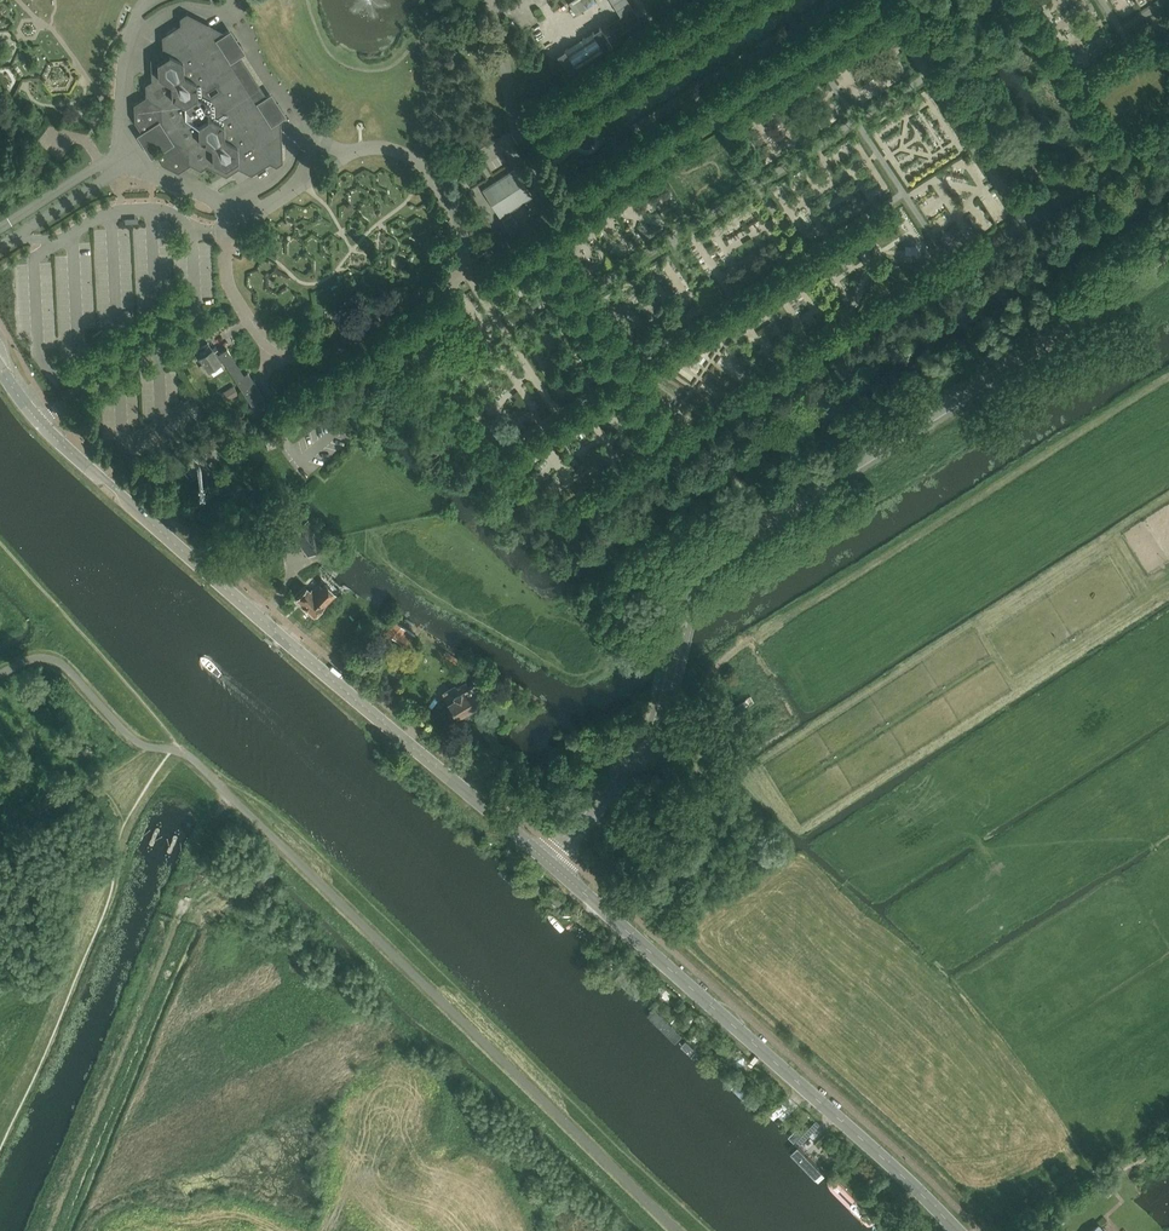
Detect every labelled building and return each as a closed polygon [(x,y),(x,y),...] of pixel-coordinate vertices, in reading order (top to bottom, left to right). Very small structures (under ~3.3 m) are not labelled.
[(582,11),(593,4),(590,0),(574,0),(582,11)] [(621,16),(633,8),(628,0),(610,0),(621,16)] [(616,37),(641,21),(633,8),(621,16),(608,24),(616,37)] [(260,100),(234,59),(243,53),(243,52),(240,53),(227,33),(229,31),(219,37),(194,24),(182,32),(181,32),(175,29),(169,32),(170,53),(157,62),(158,76),(146,84),(147,99),(134,107),(135,122),(143,134),(144,134),(143,132),(149,129),(162,149),(156,152),(155,150),(154,151),(162,164),(176,171),(187,162),(201,169),(207,165),(226,175),(239,167),(238,160),(251,167),(275,151),(274,122),(284,116),(283,115),(281,116),(268,96),(270,95),(270,94),(260,100)] [(576,68),(612,45),(600,27),(565,50),(576,68)] [(514,170),(483,190),(500,216),(531,196),(514,170)] [(803,329),(833,314),(827,303),(797,317),(803,329)] [(107,336),(102,329),(93,335),(97,342),(107,336)] [(552,365),(546,353),(541,356),(535,345),(531,347),(543,370),(552,365)] [(224,360),(225,361),(232,357),(227,348),(220,353),(217,349),(213,351),(212,349),(205,353),(201,347),(196,350),(209,370),(224,360)] [(268,404),(256,385),(248,372),(237,379),(257,411),(268,404)] [(233,385),(228,388),(234,396),(239,393),(233,385)] [(240,396),(231,401),(234,405),(243,400),(240,396)] [(367,452),(373,444),(367,439),(360,446),(367,452)] [(308,518),(291,530),(309,555),(326,544),(308,518)] [(323,604),(335,592),(325,583),(322,586),(319,583),(313,590),(312,588),(310,590),(307,588),(297,598),(303,604),(302,604),(308,609),(314,614),(324,604),(323,604)] [(418,637),(394,620),(385,632),(409,648),(418,637)] [(456,663),(459,660),(445,650),(443,654),(456,663)] [(443,693),(447,700),(451,706),(447,709),(453,719),(464,713),(465,716),(478,708),(477,705),(484,701),(474,685),(472,687),(470,685),(459,691),(455,685),(443,693)] [(160,831),(158,829),(155,829),(149,844),(151,846),(154,846),(156,840),(160,831)] [(178,838),(176,836),(174,837),(169,847),(167,851),(169,854),(172,853),(178,838)] [(596,927),(588,934),(595,941),(602,934),(596,927)] [(816,1120),(810,1127),(814,1130),(819,1125),(820,1124),(816,1120)] [(845,1147),(841,1151),(846,1155),(850,1151),(845,1147)] [(1108,1171),(1104,1165),(1096,1170),(1099,1175),(1098,1176),(1102,1183),(1112,1176),(1109,1171),(1108,1171)]
